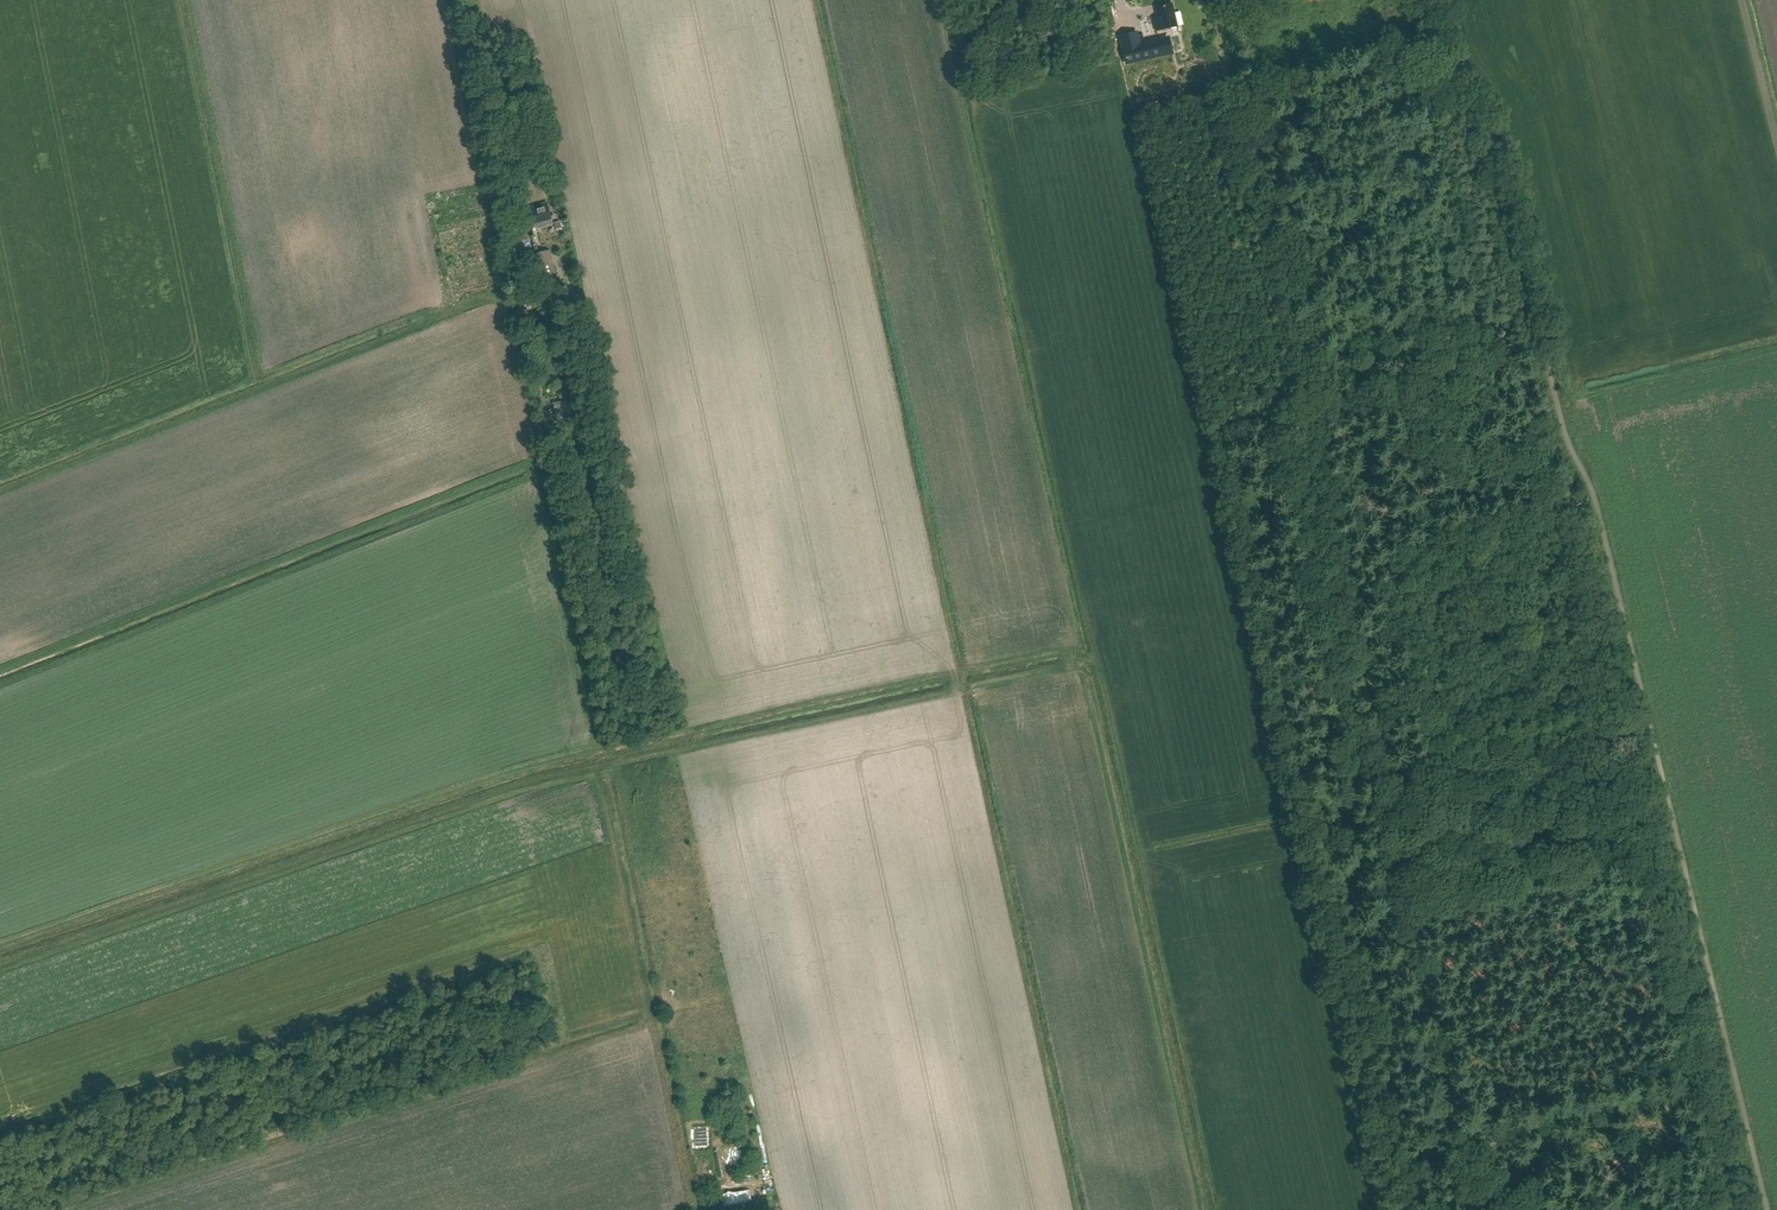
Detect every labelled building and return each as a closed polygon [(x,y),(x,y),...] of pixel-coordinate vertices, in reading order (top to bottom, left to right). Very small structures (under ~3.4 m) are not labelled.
[(1159,16),(1151,17),(1154,30),(1162,28),(1178,24),(1173,2),(1157,6),(1159,16)] [(1179,31),(1163,36),(1165,43),(1181,38),(1179,31)] [(1160,39),(1125,47),(1128,61),(1163,54),(1160,39)] [(552,220),(548,204),(520,211),(524,228),(537,225),(537,224),(552,220)] [(558,282),(550,249),(531,254),(541,296),(553,293),(551,283),(558,282)]
